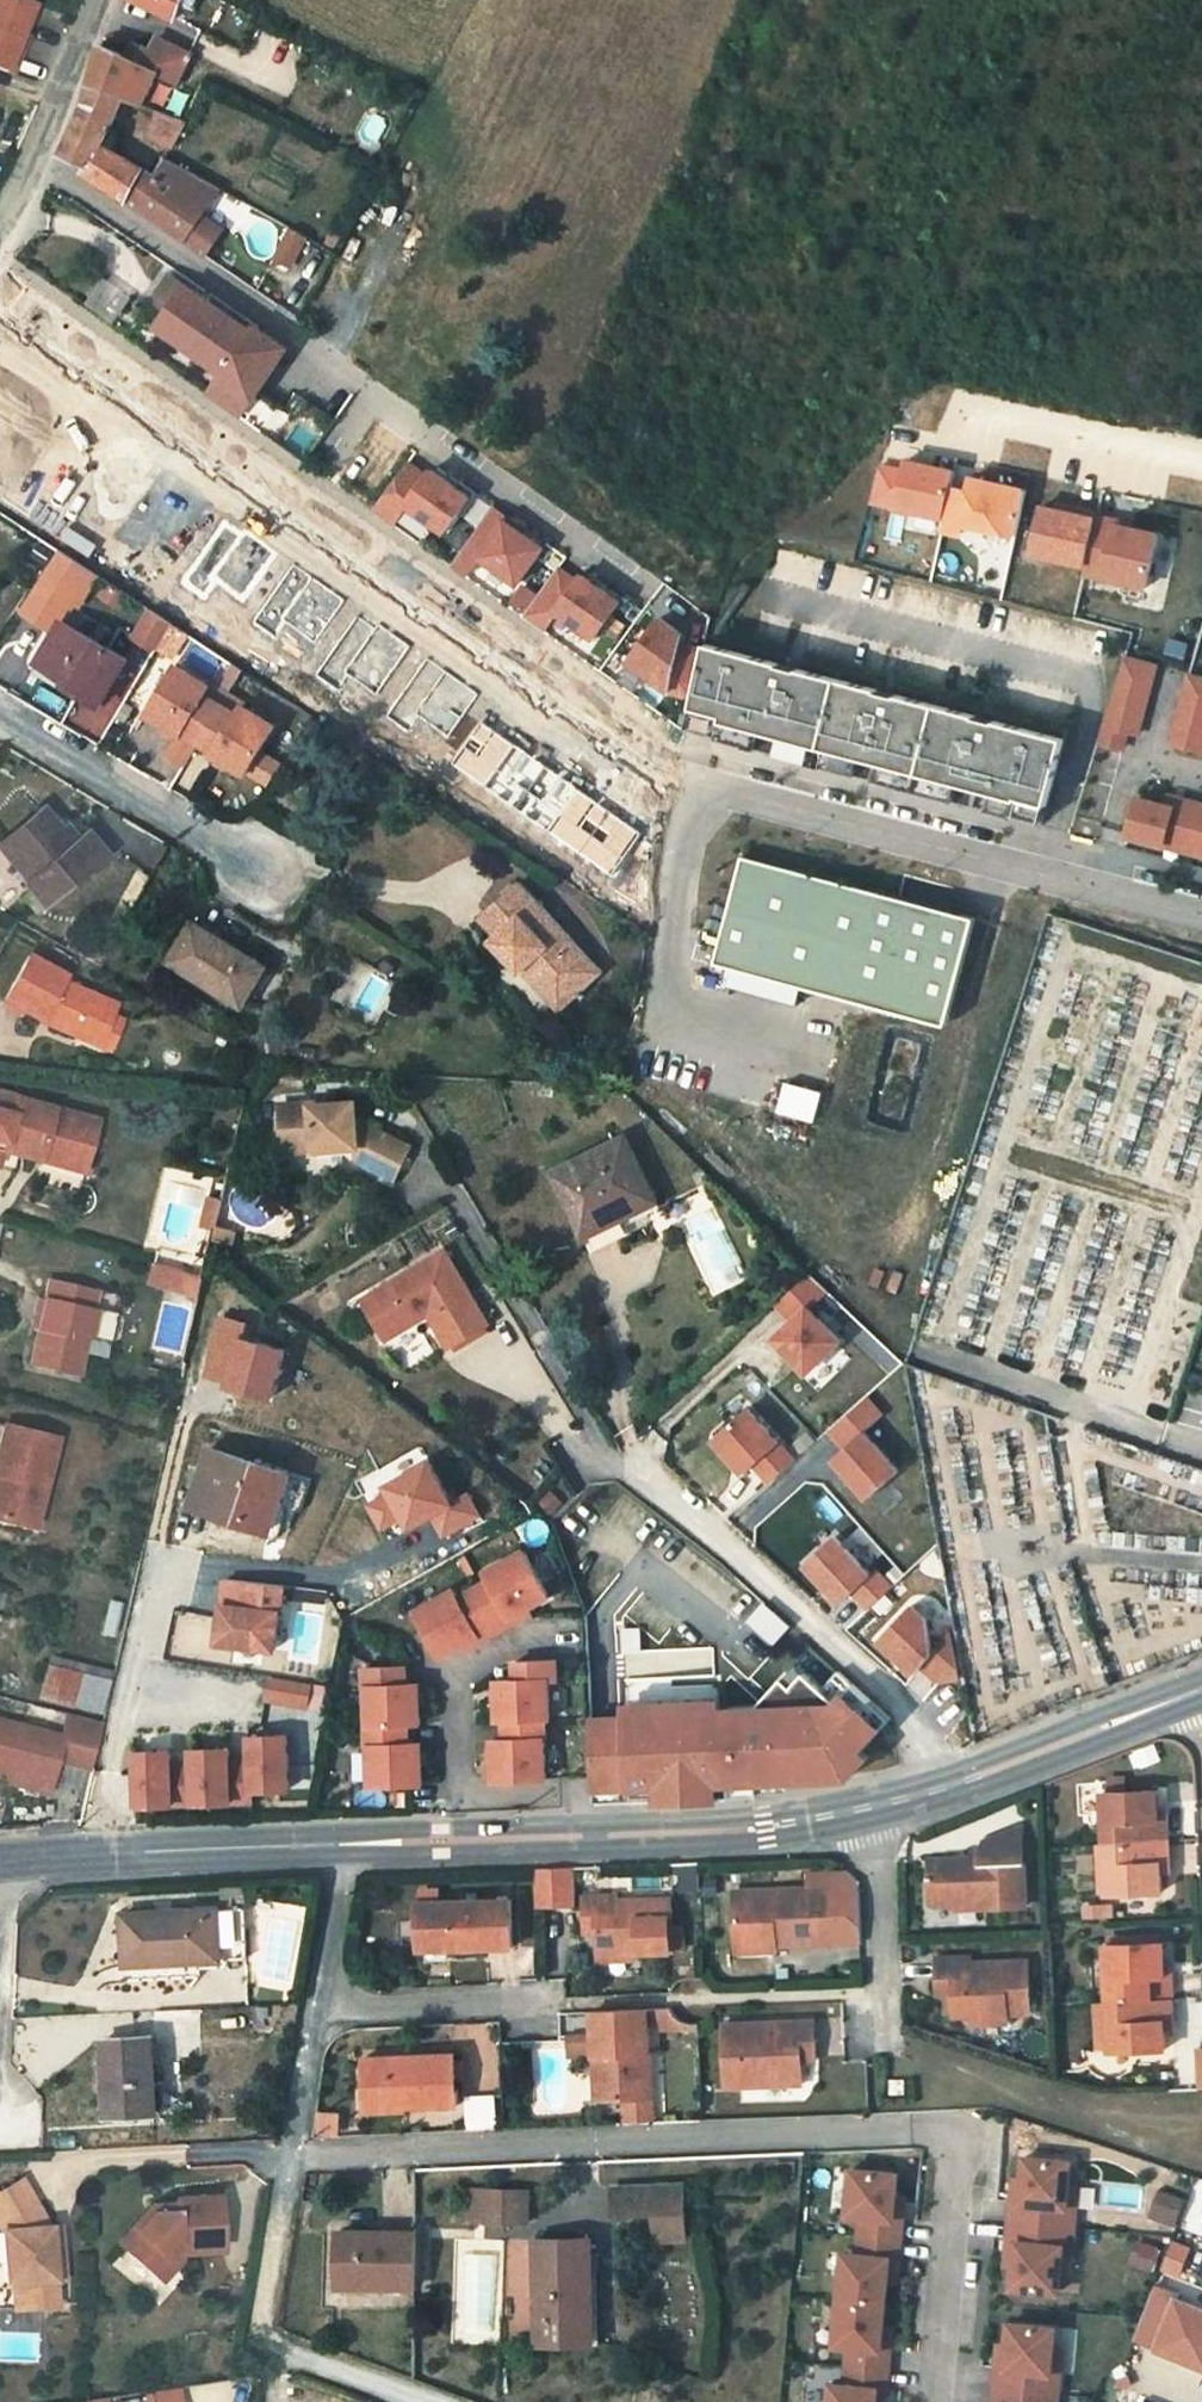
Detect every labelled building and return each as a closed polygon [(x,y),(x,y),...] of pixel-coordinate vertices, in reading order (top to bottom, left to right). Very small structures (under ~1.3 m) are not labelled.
[(6,71),(32,7),(8,0),(0,0),(0,68),(6,71)] [(177,18),(185,0),(139,0),(177,18)] [(130,46),(125,56),(158,72),(175,80),(189,50),(156,33),(148,50),(141,46),(143,42),(132,36),(128,44),(130,46)] [(103,46),(90,85),(124,98),(143,106),(158,72),(125,56),(103,46)] [(102,143),(124,98),(90,85),(79,117),(61,152),(89,166),(102,143)] [(154,122),(147,139),(173,148),(201,160),(215,131),(188,119),(186,122),(143,106),(139,116),(154,122)] [(156,173),(102,143),(89,166),(86,173),(158,222),(207,256),(228,224),(204,211),(220,186),(166,157),(156,173)] [(306,236),(293,229),(277,258),(290,266),(306,236)] [(155,299),(171,310),(187,286),(172,275),(155,299)] [(222,310),(187,286),(171,310),(159,326),(225,372),(212,391),(243,414),(288,348),(256,327),(253,332),(222,310)] [(229,300),(222,310),(253,332),(256,327),(260,321),(229,300)] [(411,460),(376,508),(397,523),(411,503),(450,531),(474,496),(450,479),(435,468),(431,474),(411,460)] [(872,504),(891,508),(890,511),(938,521),(949,472),(900,462),(898,471),(880,467),(872,504)] [(966,479),(964,490),(950,488),(940,532),(955,536),(957,526),(1006,537),(1016,489),(966,479)] [(496,503),(488,515),(502,525),(506,518),(522,529),(526,524),(496,503)] [(1090,519),(1037,508),(1027,556),(1079,567),(1090,519)] [(488,515),(454,563),(469,574),(483,555),(519,581),(544,545),(528,533),(522,529),(506,518),(502,525),(488,515)] [(1142,587),(1153,535),(1093,522),(1082,574),(1142,587)] [(66,552),(30,609),(66,631),(73,620),(102,575),(66,552)] [(510,598),(517,586),(478,562),(471,574),(510,598)] [(559,565),(525,613),(545,628),(559,609),(596,635),(621,600),(598,583),(583,572),(579,579),(559,565)] [(161,614),(146,639),(166,653),(169,648),(181,627),(161,614)] [(664,616),(632,660),(673,690),(692,693),(703,647),(681,641),(685,631),(664,616)] [(136,660),(73,620),(66,631),(48,661),(91,688),(88,693),(108,705),(136,660)] [(196,637),(181,627),(169,648),(184,658),(196,637)] [(1071,736),(706,641),(691,703),(713,709),(711,715),(1027,798),(1029,792),(1052,798),(1071,736)] [(1158,665),(1129,657),(1101,743),(1125,751),(1131,732),(1138,734),(1158,665)] [(91,688),(48,661),(42,671),(85,698),(88,693),(91,688)] [(187,668),(159,717),(192,737),(194,734),(227,753),(225,756),(259,775),(260,773),(274,781),(289,759),(274,750),(287,727),(254,707),(249,715),(216,696),(221,688),(187,668)] [(1191,675),(1171,743),(1201,752),(1201,678),(1191,675)] [(713,709),(691,703),(685,727),(1046,821),(1052,798),(1029,792),(1027,798),(711,715),(713,709)] [(1182,806),(1184,796),(1170,792),(1167,802),(1182,806)] [(1184,796),(1182,806),(1167,802),(1140,794),(1130,831),(1165,841),(1168,830),(1201,839),(1201,801),(1184,796)] [(0,844),(0,846),(50,904),(104,857),(84,834),(77,840),(66,826),(59,832),(40,810),(0,844)] [(1165,841),(1201,851),(1201,839),(1168,830),(1165,841)] [(984,916),(752,855),(724,962),(742,967),(812,986),(955,1023),(984,916)] [(532,979),(556,1005),(576,986),(582,993),(604,973),(525,889),(484,928),(500,945),(495,950),(527,984),(532,979)] [(272,970),(200,926),(176,963),(249,1009),(272,970)] [(64,972),(33,956),(10,1004),(43,1021),(47,1012),(59,1017),(54,1028),(76,1036),(79,1026),(102,1035),(110,1017),(116,1002),(62,981),(64,972)] [(812,986),(742,967),(737,985),(808,1004),(812,986)] [(782,1077),(772,1107),(815,1121),(825,1091),(782,1077)] [(8,1148),(40,1156),(42,1157),(45,1143),(87,1155),(99,1114),(0,1088),(0,1146),(8,1148)] [(401,1176),(411,1152),(353,1124),(351,1111),(310,1112),(310,1104),(278,1106),(279,1142),(310,1142),(310,1154),(358,1153),(358,1163),(399,1183),(401,1176)] [(626,1136),(554,1168),(598,1250),(637,1232),(632,1220),(658,1206),(626,1136)] [(87,1155),(45,1143),(42,1157),(83,1168),(87,1155)] [(0,1146),(0,1168),(3,1169),(8,1148),(0,1146)] [(373,1294),(382,1311),(371,1318),(388,1344),(428,1321),(447,1353),(488,1329),(442,1254),(373,1294)] [(204,1276),(154,1264),(149,1283),(199,1296),(204,1276)] [(795,1315),(774,1336),(807,1368),(840,1336),(807,1305),(827,1285),(809,1268),(778,1299),(795,1315)] [(95,1290),(52,1279),(31,1364),(74,1375),(84,1334),(89,1335),(96,1308),(91,1307),(95,1290)] [(361,1301),(371,1318),(382,1311),(373,1294),(361,1301)] [(205,1378),(222,1382),(221,1388),(266,1399),(278,1352),(238,1343),(243,1326),(219,1320),(205,1378)] [(845,1444),(833,1454),(869,1494),(899,1467),(864,1428),(883,1411),(867,1393),(829,1427),(845,1444)] [(751,1403),(716,1434),(747,1469),(758,1459),(773,1477),(798,1455),(751,1403)] [(37,1527),(61,1437),(9,1421),(0,1458),(0,1463),(6,1466),(0,1488),(0,1518),(37,1527)] [(269,1537),(281,1504),(302,1511),(311,1482),(211,1448),(192,1505),(246,1524),(244,1528),(269,1537)] [(379,1487),(384,1498),(368,1507),(380,1530),(397,1521),(403,1532),(431,1517),(441,1536),(477,1517),(466,1495),(449,1504),(427,1462),(379,1487)] [(835,1532),(805,1560),(841,1599),(853,1588),(868,1605),(892,1583),(875,1565),(870,1570),(835,1532)] [(483,1583),(510,1624),(516,1621),(513,1616),(525,1609),(550,1596),(524,1550),(484,1572),(489,1580),(483,1583)] [(270,1653),(275,1614),(277,1614),(280,1588),(222,1581),(219,1607),(217,1607),(213,1647),(270,1653)] [(510,1624),(483,1583),(458,1597),(453,1589),(414,1610),(442,1656),(464,1643),(478,1635),(481,1640),(498,1630),(510,1624)] [(767,1605),(751,1622),(772,1641),(788,1624),(767,1605)] [(912,1605),(881,1640),(918,1673),(924,1667),(942,1682),(963,1678),(952,1636),(951,1635),(927,1641),(927,1618),(912,1605)] [(525,1609),(513,1616),(516,1621),(528,1614),(525,1609)] [(639,1626),(625,1627),(626,1646),(640,1646),(639,1626)] [(478,1635),(464,1643),(466,1648),(481,1640),(478,1635)] [(715,1675),(714,1646),(623,1650),(624,1679),(715,1675)] [(560,1678),(559,1661),(516,1662),(516,1682),(497,1683),(498,1716),(552,1715),(550,1678),(560,1678)] [(103,1711),(109,1675),(44,1664),(38,1700),(103,1711)] [(406,1689),(405,1668),(365,1670),(366,1689),(368,1689),(370,1720),(412,1718),(410,1689),(406,1689)] [(709,1698),(661,1700),(661,1709),(627,1710),(628,1714),(591,1716),(593,1790),(659,1787),(659,1803),(718,1800),(718,1799),(718,1784),(759,1782),(849,1778),(858,1768),(851,1762),(861,1751),(883,1728),(864,1710),(872,1701),(840,1671),(824,1688),(807,1672),(794,1686),(784,1677),(757,1706),(709,1708),(709,1698)] [(310,1683),(271,1677),(268,1699),(306,1705),(310,1683)] [(334,1687),(310,1683),(306,1705),(330,1709),(334,1687)] [(891,1719),(872,1701),(864,1710),(883,1728),(891,1719)] [(91,1768),(101,1722),(67,1713),(61,1736),(0,1720),(0,1770),(12,1773),(50,1783),(56,1759),(91,1768)] [(552,1719),(552,1715),(498,1716),(499,1721),(505,1721),(505,1739),(493,1739),(495,1780),(547,1779),(545,1738),(548,1738),(547,1719),(552,1719)] [(371,1749),(373,1789),(415,1787),(413,1745),(400,1746),(400,1728),(412,1727),(412,1718),(370,1720),(370,1730),(368,1730),(369,1749),(371,1749)] [(250,1737),(251,1762),(252,1791),(290,1790),(288,1736),(250,1737)] [(192,1750),(192,1764),(194,1803),(252,1801),(252,1791),(251,1762),(230,1762),(229,1749),(192,1750)] [(171,1750),(133,1752),(135,1806),(194,1803),(192,1764),(171,1764),(171,1750)] [(861,1751),(851,1762),(858,1768),(868,1758),(861,1751)] [(50,1783),(12,1773),(10,1782),(48,1792),(50,1783)] [(759,1782),(718,1784),(718,1799),(759,1797),(759,1782)] [(1157,1828),(1157,1814),(1157,1795),(1101,1796),(1103,1846),(1167,1842),(1167,1827),(1157,1828)] [(1019,1865),(1014,1865),(1014,1832),(978,1841),(978,1860),(940,1863),(938,1880),(928,1881),(929,1909),(952,1908),(977,1906),(978,1914),(1020,1911),(1019,1865)] [(1104,1895),(1157,1894),(1157,1876),(1157,1864),(1167,1863),(1167,1842),(1103,1846),(1104,1895)] [(574,1871),(537,1872),(538,1908),(574,1907),(574,1871)] [(827,1896),(828,1941),(854,1940),(853,1885),(842,1873),(805,1874),(805,1888),(805,1896),(827,1896)] [(805,1888),(729,1890),(730,1937),(771,1936),(771,1943),(828,1941),(827,1896),(805,1896),(805,1888)] [(661,1897),(579,1900),(579,1934),(592,1933),(593,1958),(630,1957),(630,1947),(664,1944),(664,1941),(663,1925),(661,1897)] [(417,1905),(412,1905),(413,1960),(456,1958),(456,1948),(508,1945),(508,1903),(435,1905),(417,1905)] [(126,1969),(201,1965),(246,1962),(243,1909),(220,1908),(220,1916),(124,1920),(126,1969)] [(771,1936),(730,1937),(731,1954),(771,1953),(771,1943),(771,1936)] [(1156,1978),(1156,1964),(1157,1942),(1107,1945),(1108,2000),(1169,1996),(1169,1977),(1156,1978)] [(971,1962),(971,1953),(935,1955),(936,1979),(951,1979),(951,1997),(952,2012),(969,2011),(1005,2008),(1025,2006),(1022,1959),(971,1962)] [(1108,2000),(1109,2041),(1109,2056),(1157,2054),(1158,2031),(1158,2016),(1169,2017),(1169,1996),(1108,2000)] [(1095,2041),(1109,2041),(1108,2000),(1094,2001),(1095,2041)] [(655,2122),(651,2006),(590,2009),(591,2033),(592,2057),(593,2095),(625,2094),(625,2124),(655,2122)] [(818,2048),(817,2022),(728,2026),(728,2084),(805,2078),(805,2063),(805,2049),(818,2048)] [(567,2034),(568,2058),(592,2057),(591,2033),(567,2034)] [(153,2037),(107,2039),(111,2117),(157,2115),(153,2037)] [(362,2099),(402,2097),(402,2103),(454,2101),(451,2055),(361,2059),(362,2099)] [(402,2110),(402,2103),(402,2097),(362,2099),(362,2112),(402,2110)] [(1069,2157),(1023,2153),(1021,2178),(1020,2193),(1011,2192),(1008,2220),(1072,2226),(1074,2205),(1065,2204),(1067,2181),(1069,2157)] [(896,2172),(849,2167),(845,2214),(857,2214),(855,2234),(899,2238),(901,2210),(892,2209),(894,2194),(896,2172)] [(1020,2193),(1021,2178),(1012,2177),(1011,2192),(1020,2193)] [(52,2283),(50,2265),(61,2264),(59,2220),(44,2180),(6,2188),(0,2196),(0,2205),(5,2219),(8,2265),(17,2265),(17,2302),(52,2299),(52,2283)] [(1076,2182),(1067,2181),(1065,2204),(1074,2205),(1076,2182)] [(500,2220),(502,2189),(460,2188),(459,2219),(500,2220)] [(1148,2217),(1176,2226),(1186,2197),(1158,2188),(1148,2217)] [(527,2221),(526,2190),(502,2189),(500,2220),(527,2221)] [(144,2198),(108,2235),(136,2264),(149,2254),(156,2261),(176,2259),(174,2242),(221,2240),(217,2194),(171,2195),(172,2204),(156,2204),(155,2197),(144,2198)] [(892,2209),(901,2210),(903,2195),(894,2194),(892,2209)] [(612,2197),(612,2242),(656,2241),(653,2197),(612,2197)] [(699,2263),(698,2197),(653,2197),(656,2241),(657,2264),(699,2263)] [(1193,2222),(1199,2202),(1186,2199),(1179,2218),(1193,2222)] [(1072,2226),(1008,2220),(1006,2247),(1014,2248),(1013,2263),(1011,2286),(1057,2290),(1059,2267),(1061,2245),(1070,2245),(1072,2226)] [(402,2227),(329,2223),(326,2279),(400,2282),(402,2227)] [(899,2238),(855,2234),(854,2252),(841,2252),(837,2298),(884,2302),(886,2280),(887,2265),(896,2265),(899,2238)] [(531,2235),(530,2306),(587,2307),(589,2236),(531,2235)] [(1061,2245),(1059,2267),(1068,2268),(1070,2245),(1061,2245)] [(1014,2248),(1006,2247),(1004,2262),(1013,2263),(1014,2248)] [(61,2264),(50,2265),(52,2283),(65,2283),(65,2264),(61,2264)] [(886,2280),(895,2280),(896,2265),(887,2265),(886,2280)] [(1155,2281),(1133,2336),(1201,2363),(1201,2305),(1177,2295),(1178,2290),(1155,2281)] [(884,2302),(837,2298),(832,2344),(845,2345),(844,2364),(886,2368),(889,2340),(880,2340),(881,2325),(884,2302)] [(586,2342),(587,2307),(530,2306),(529,2342),(586,2342)] [(1053,2326),(1007,2322),(1005,2344),(1004,2359),(995,2358),(992,2386),(1056,2392),(1058,2372),(1049,2371),(1051,2348),(1053,2326)] [(889,2340),(890,2325),(881,2325),(880,2340),(889,2340)] [(1004,2359),(1005,2344),(996,2343),(995,2358),(1004,2359)] [(1060,2349),(1051,2348),(1049,2371),(1058,2372),(1060,2349)] [(844,2364),(842,2383),(829,2382),(827,2401),(874,2401),(874,2395),(884,2396),(886,2368),(844,2364)] [(172,2401),(196,2401),(192,2382),(169,2386),(172,2401)] [(992,2386),(991,2401),(1055,2401),(1056,2392),(992,2386)] [(88,2398),(87,2401),(118,2401),(116,2393),(88,2398)]
